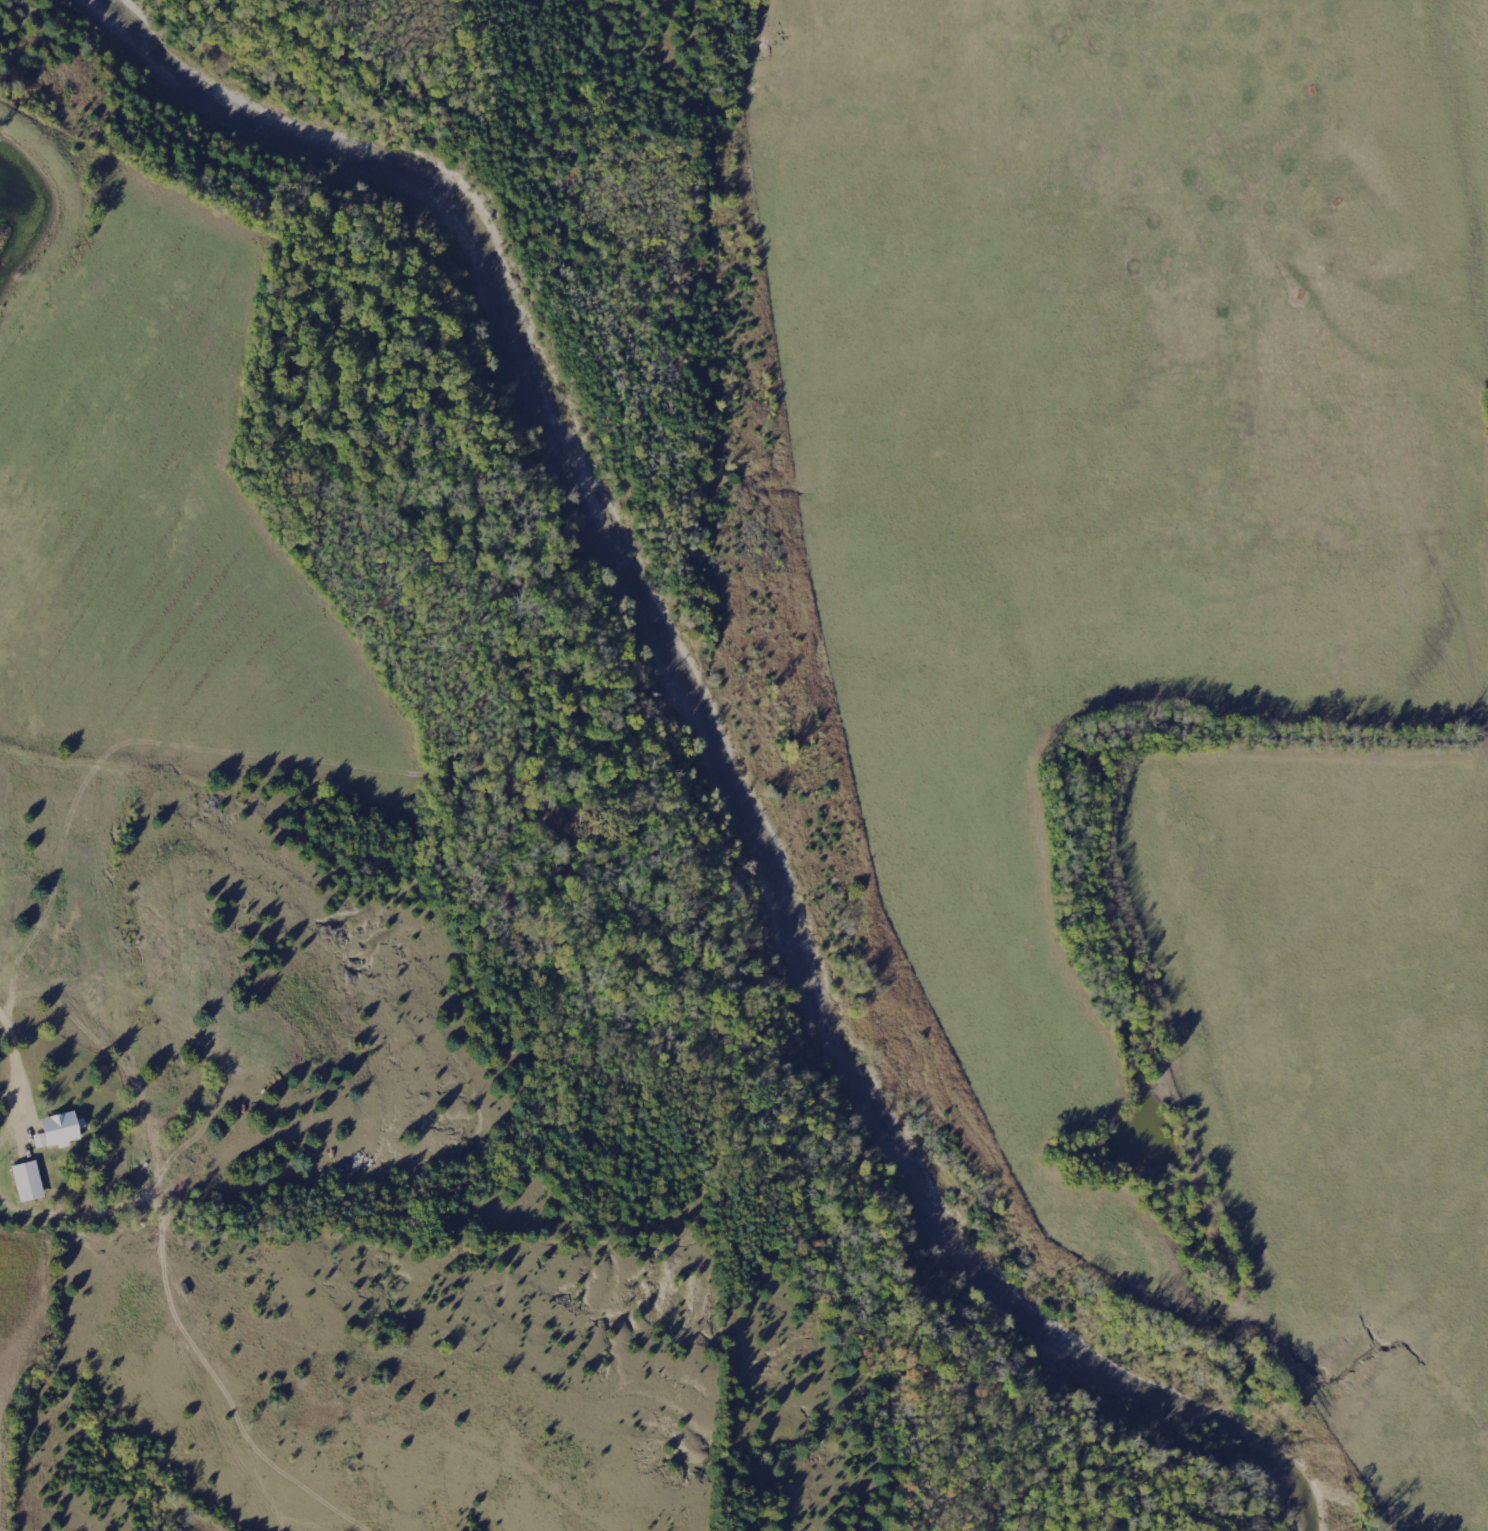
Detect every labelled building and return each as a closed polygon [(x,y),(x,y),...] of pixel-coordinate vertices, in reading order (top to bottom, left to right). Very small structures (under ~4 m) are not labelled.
[(42,1120),(45,1134),(34,1136),(37,1151),(82,1141),(76,1113),(42,1120)] [(14,1167),(21,1203),(45,1199),(38,1162),(14,1167)]
